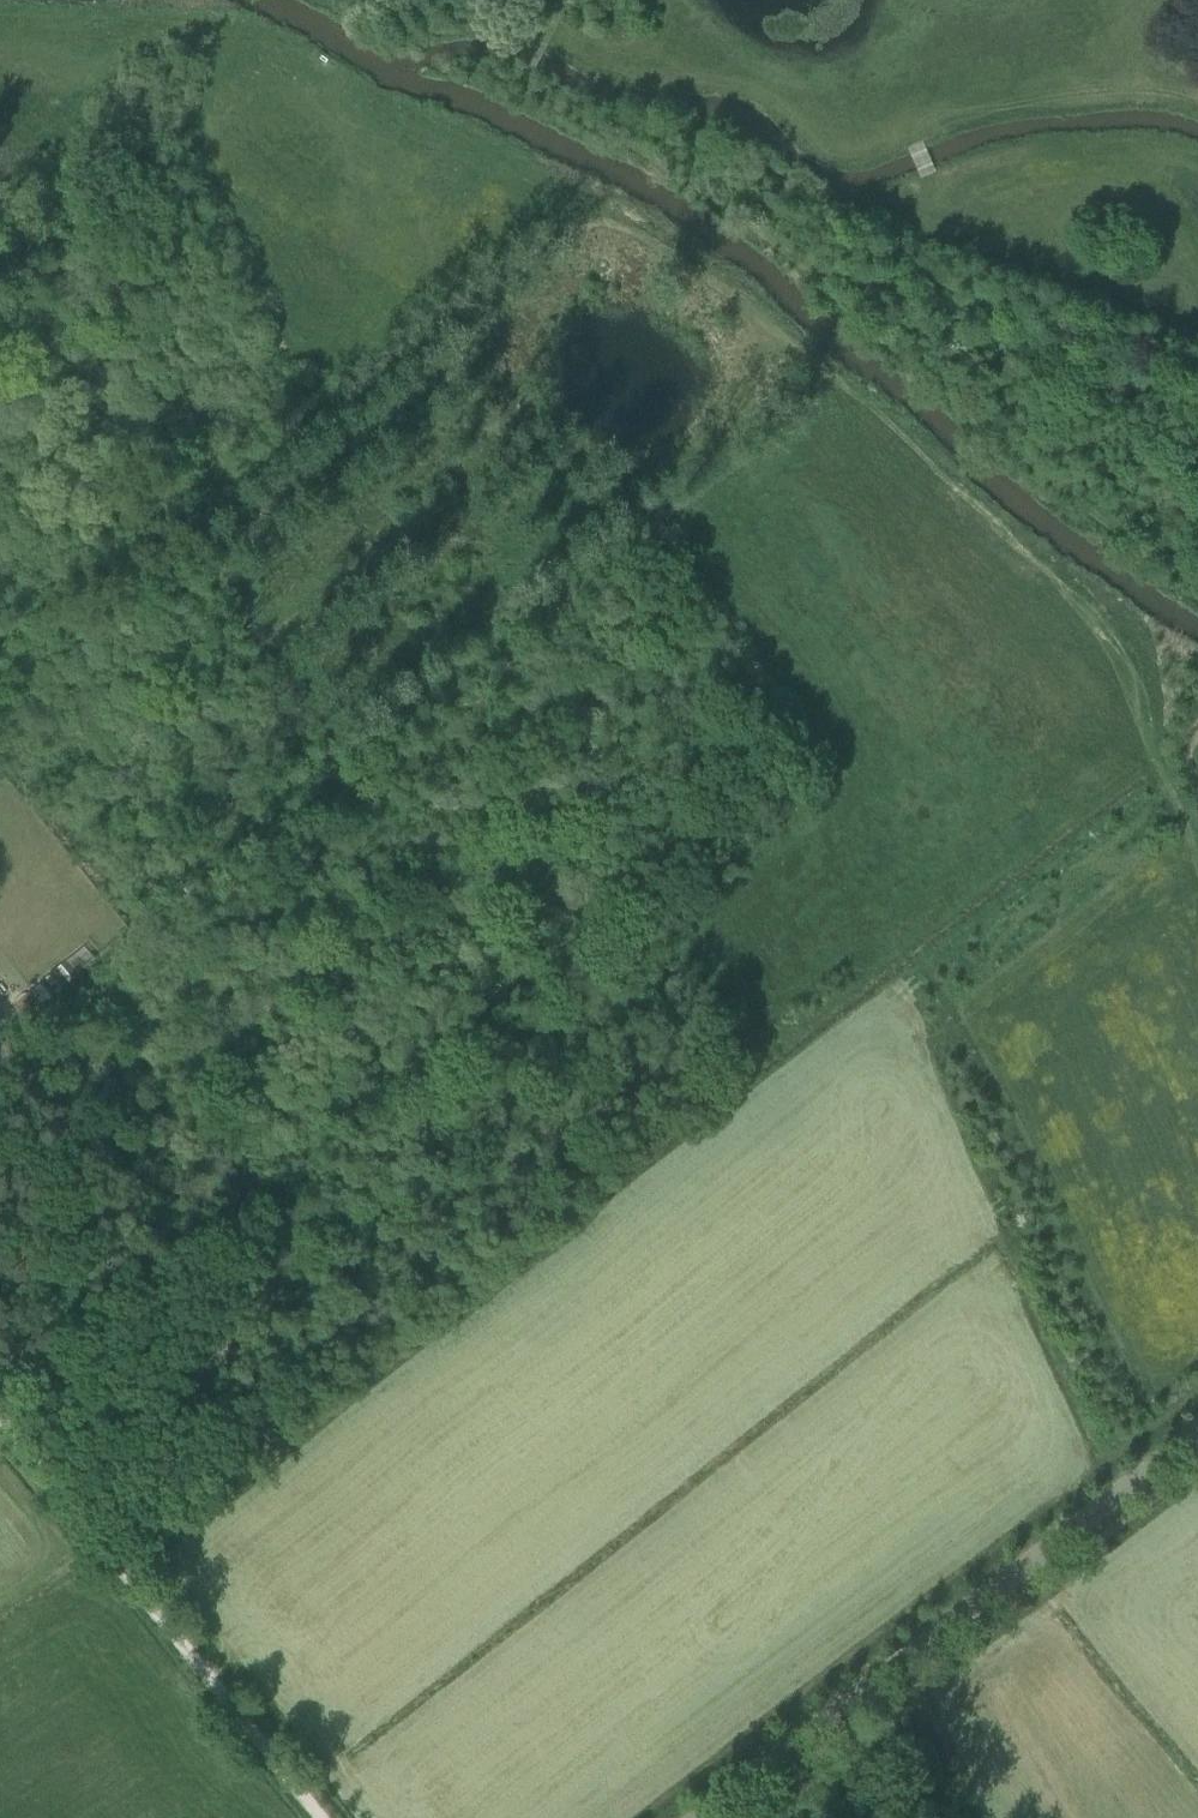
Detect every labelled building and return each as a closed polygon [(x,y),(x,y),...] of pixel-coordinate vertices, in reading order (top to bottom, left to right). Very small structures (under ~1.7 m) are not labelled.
[(58,969),(51,975),(60,986),(67,980),(58,969)]
